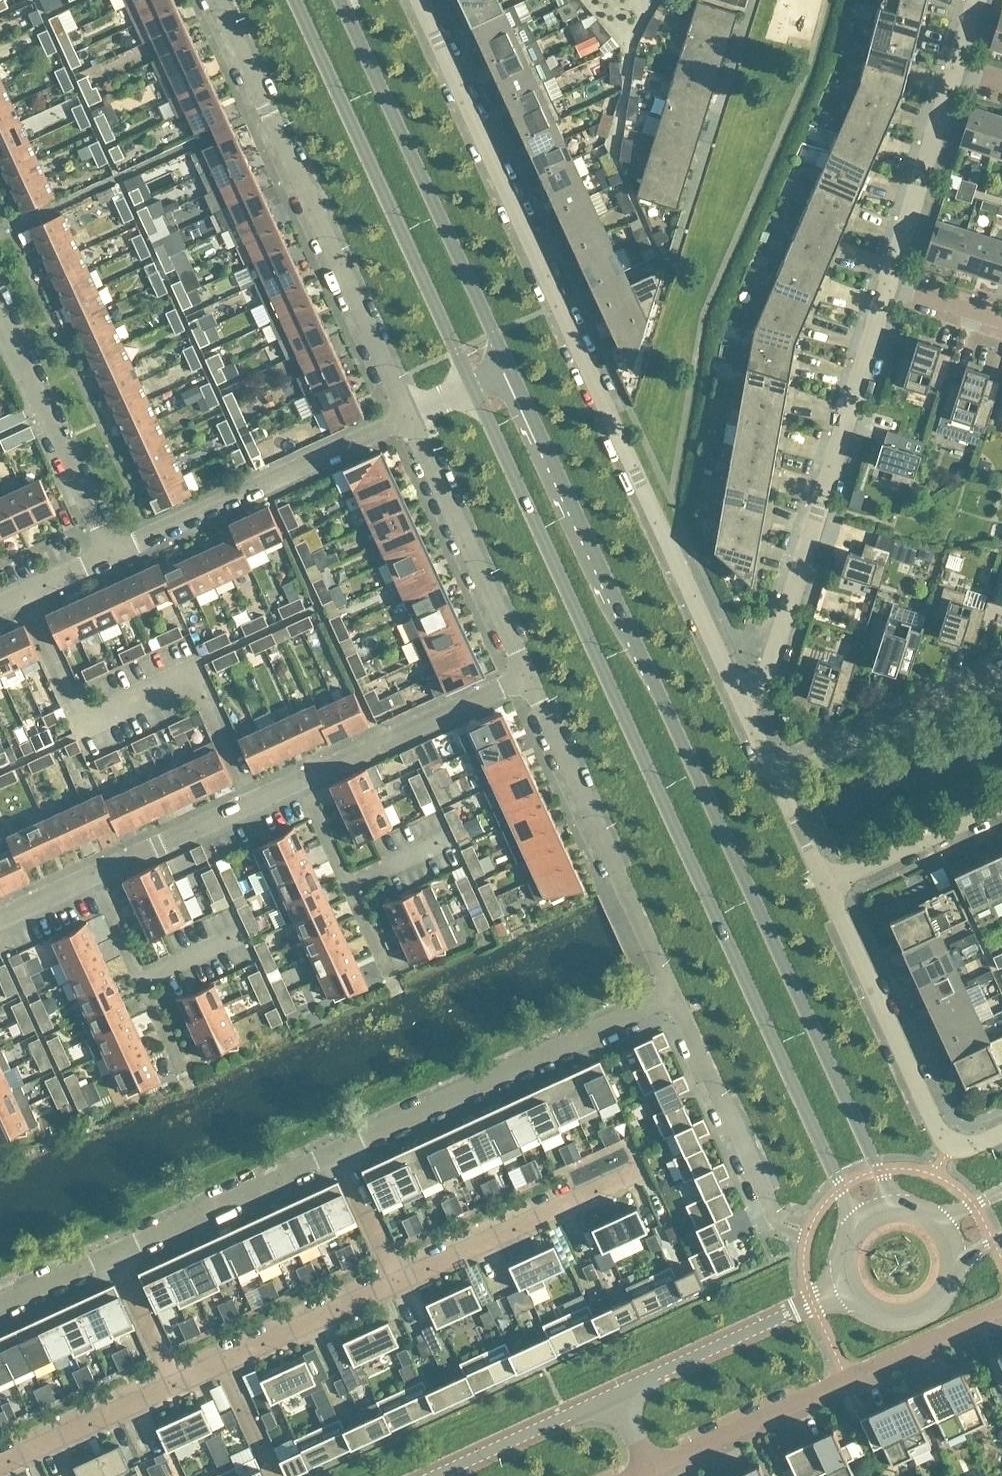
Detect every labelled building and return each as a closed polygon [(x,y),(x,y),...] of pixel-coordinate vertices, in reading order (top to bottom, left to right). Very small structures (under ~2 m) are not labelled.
[(173,0),(139,0),(126,6),(134,24),(142,21),(175,5),(173,0)] [(471,25),(504,10),(499,0),(459,0),(471,25)] [(584,4),(580,0),(572,0),(568,3),(557,8),(564,23),(576,17),(574,13),(584,4)] [(737,12),(699,0),(697,0),(691,20),(731,32),(737,12)] [(927,0),(881,0),(879,5),(922,19),(923,15),(922,15),(925,3),(926,4),(927,0)] [(134,24),(143,43),(151,39),(184,24),(175,5),(142,21),(134,24)] [(921,25),(922,19),(879,5),(874,24),(916,37),(919,24),(921,25)] [(518,25),(521,24),(513,6),(504,10),(471,25),(480,44),(518,26),(518,25)] [(43,22),(37,9),(28,14),(34,27),(43,22)] [(66,33),(58,15),(48,19),(57,37),(66,33)] [(656,31),(661,21),(652,16),(647,26),(656,31)] [(604,28),(597,19),(588,27),(596,35),(604,28)] [(725,52),(731,32),(691,20),(685,39),(725,52)] [(192,42),(184,24),(151,39),(159,58),(192,42)] [(913,50),(916,37),(874,24),(870,43),(913,56),(914,50),(913,50)] [(527,45),(518,26),(480,44),(488,63),(527,45)] [(651,41),(656,31),(647,26),(642,36),(651,41)] [(612,37),(604,28),(596,35),(603,44),(612,37)] [(52,41),(47,30),(37,34),(42,45),(52,41)] [(75,52),(69,39),(66,33),(57,37),(65,56),(75,52)] [(596,35),(583,41),(589,53),(599,48),(603,44),(596,35)] [(719,71),(725,52),(685,39),(679,59),(719,71)] [(57,51),(52,41),(42,45),(47,56),(57,51)] [(201,61),(192,42),(159,58),(152,61),(160,79),(160,80),(201,61)] [(911,62),(913,56),(870,43),(865,61),(907,74),(910,62),(911,62)] [(535,64),(527,45),(488,63),(497,81),(535,64)] [(81,65),(75,52),(65,56),(71,69),(81,65)] [(643,69),(645,58),(635,57),(633,68),(643,69)] [(713,91),(719,71),(679,59),(672,78),(713,91)] [(209,80),(201,61),(160,80),(169,98),(209,80)] [(903,87),(907,74),(865,61),(860,80),(903,93),(905,87),(903,87)] [(621,74),(621,62),(609,62),(600,66),(595,75),(597,79),(610,73),(621,74)] [(544,82),(535,64),(497,81),(505,100),(544,82)] [(560,65),(551,70),(554,75),(562,71),(560,65)] [(69,78),(64,67),(54,71),(59,82),(69,78)] [(642,80),(643,69),(633,68),(631,79),(642,80)] [(622,84),(621,74),(610,73),(610,85),(622,84)] [(92,89),(86,76),(77,81),(82,93),(92,89)] [(74,88),(69,78),(59,82),(64,93),(74,88)] [(707,110),(713,91),(672,78),(666,98),(707,110)] [(218,98),(209,80),(169,98),(177,117),(185,113),(185,114),(218,98)] [(901,99),(903,93),(860,80),(853,98),(894,111),(899,99),(901,99)] [(552,101),(544,82),(505,100),(514,119),(552,101)] [(3,85),(0,86),(0,109),(11,104),(3,85)] [(102,100),(96,87),(92,89),(82,93),(88,106),(102,100)] [(229,122),(218,98),(185,114),(194,134),(210,126),(214,134),(231,127),(229,123),(229,122)] [(637,110),(639,99),(629,98),(627,109),(637,110)] [(701,130),(707,110),(666,98),(660,117),(701,130)] [(889,123),(894,111),(853,98),(845,115),(888,129),(890,124),(889,123)] [(561,119),(552,101),(514,119),(522,137),(561,119)] [(11,104),(0,109),(0,132),(20,122),(11,104)] [(86,115),(81,104),(71,108),(76,119),(86,115)] [(635,121),(637,110),(627,109),(625,120),(635,121)] [(990,154),(1001,117),(979,110),(973,128),(967,126),(961,144),(990,154)] [(109,126),(103,113),(94,118),(100,130),(109,126)] [(610,127),(614,116),(603,113),(599,123),(610,127)] [(91,125),(86,115),(76,119),(81,130),(91,125)] [(885,135),(888,129),(845,115),(837,133),(879,146),(884,134),(885,135)] [(694,150),(701,130),(660,117),(654,137),(694,150)] [(1001,117),(990,154),(1001,157),(1001,117)] [(563,141),(555,123),(561,120),(561,119),(522,137),(531,156),(563,141)] [(20,122),(0,132),(0,154),(28,141),(20,122)] [(607,138),(610,127),(599,123),(596,134),(607,138)] [(115,139),(109,126),(100,130),(105,143),(115,139)] [(233,131),(231,127),(214,134),(217,142),(201,150),(211,169),(244,154),(242,150),(241,150),(233,131)] [(874,159),(879,146),(837,133),(830,151),(873,164),(875,159),(874,159)] [(688,169),(694,150),(654,137),(648,157),(688,169)] [(631,151),(633,140),(622,138),(621,149),(631,151)] [(28,141),(0,154),(0,165),(4,175),(37,160),(28,141)] [(103,152),(98,141),(88,145),(93,156),(103,152)] [(572,159),(563,141),(531,156),(539,174),(572,159)] [(124,158),(118,145),(108,149),(114,162),(124,158)] [(629,162),(631,151),(621,149),(619,160),(629,162)] [(870,170),(873,164),(830,151),(822,168),(864,181),(869,170),(870,170)] [(108,163),(103,152),(93,156),(98,167),(108,163)] [(603,167),(613,163),(608,152),(598,157),(603,167)] [(244,154),(211,169),(200,174),(208,193),(219,188),(252,173),(244,154)] [(583,172),(599,167),(596,156),(579,161),(583,172)] [(682,189),(688,169),(648,157),(642,176),(682,189)] [(581,178),(572,159),(539,174),(548,193),(581,178)] [(46,178),(37,160),(4,175),(13,193),(46,178)] [(618,173),(613,163),(603,167),(607,178),(618,173)] [(979,169),(971,167),(967,181),(975,183),(979,169)] [(858,194),(864,181),(822,168),(814,186),(858,200),(860,195),(858,194)] [(261,191),(252,173),(219,188),(228,206),(261,191)] [(676,209),(682,189),(642,176),(636,196),(676,209)] [(55,198),(46,178),(13,193),(22,213),(36,206),(55,198)] [(589,196),(581,178),(548,193),(556,211),(589,196)] [(974,194),(977,184),(961,179),(958,189),(974,194)] [(128,207),(124,197),(118,184),(96,194),(101,206),(98,207),(103,218),(119,211),(128,207)] [(1001,194),(1001,189),(987,185),(985,193),(1001,198),(1001,194)] [(855,206),(858,200),(814,186),(807,204),(849,217),(854,205),(855,206)] [(144,201),(138,188),(128,192),(134,205),(144,201)] [(630,200),(626,189),(615,194),(620,204),(630,200)] [(971,203),(974,194),(958,189),(955,198),(971,203)] [(261,191),(228,206),(215,212),(223,231),(227,229),(236,225),(269,210),(261,191)] [(176,193),(160,198),(163,208),(179,203),(176,193)] [(598,215),(589,196),(556,211),(557,214),(565,230),(598,215)] [(635,210),(630,200),(620,204),(624,215),(635,210)] [(996,214),(998,205),(982,200),(980,209),(996,214)] [(843,230),(849,217),(807,204),(799,222),(842,235),(845,230),(843,230)] [(152,219),(146,206),(137,211),(142,224),(152,219)] [(134,218),(128,207),(119,211),(124,223),(134,218)] [(278,229),(269,210),(236,225),(227,229),(236,247),(245,244),(278,229)] [(71,233),(62,215),(62,214),(29,229),(38,248),(71,233)] [(606,234),(598,215),(565,230),(573,249),(574,249),(606,234)] [(158,232),(152,219),(142,224),(148,236),(158,232)] [(955,267),(966,230),(937,221),(931,239),(938,242),(933,260),(955,267)] [(840,241),(842,235),(799,222),(792,239),(833,252),(838,241),(840,241)] [(647,237),(642,226),(632,231),(637,242),(647,237)] [(287,247),(278,229),(245,244),(253,262),(287,247)] [(666,240),(662,230),(652,234),(657,245),(666,240)] [(977,274),(988,237),(966,230),(955,267),(977,274)] [(762,231),(759,241),(767,243),(769,233),(762,231)] [(79,252),(71,233),(38,248),(47,267),(79,252)] [(146,245),(141,234),(131,238),(136,249),(146,245)] [(615,252),(606,234),(574,249),(573,249),(582,267),(615,252)] [(652,247),(647,237),(637,242),(641,252),(652,247)] [(1001,270),(1001,241),(988,237),(977,274),(999,281),(1001,270)] [(828,265),(833,252),(792,239),(784,257),(827,271),(829,266),(828,265)] [(169,256),(163,243),(154,248),(159,261),(169,256)] [(151,255),(146,245),(136,249),(141,260),(151,255)] [(287,247),(253,262),(246,266),(255,284),(262,281),(295,266),(287,247)] [(88,270),(79,252),(47,267),(55,285),(88,270)] [(591,286),(623,271),(615,252),(582,267),(591,286)] [(175,269),(169,256),(159,261),(165,273),(175,269)] [(824,277),(827,271),(784,257),(776,275),(818,288),(823,277),(824,277)] [(270,300),(304,284),(301,280),(295,266),(262,281),(255,284),(263,303),(270,300)] [(647,320),(663,269),(640,279),(629,284),(606,295),(597,299),(597,300),(614,338),(615,337),(614,336),(647,320)] [(97,289),(88,270),(55,285),(64,304),(97,289)] [(163,282),(158,271),(148,275),(153,286),(163,282)] [(606,295),(629,284),(626,278),(623,271),(591,286),(593,292),(597,300),(597,299),(606,295)] [(813,301),(818,288),(776,275),(769,293),(812,306),(814,302),(813,301)] [(186,293),(180,280),(171,285),(176,298),(186,293)] [(168,292),(163,282),(153,286),(158,297),(168,292)] [(304,284),(270,300),(263,303),(271,321),(312,303),(304,284)] [(105,308),(97,289),(64,304),(72,323),(105,308)] [(192,306),(186,293),(176,298),(182,310),(192,306)] [(809,313),(812,306),(769,293),(761,310),(803,323),(808,312),(809,313)] [(312,303),(271,321),(269,322),(278,341),(321,321),(312,303)] [(114,326),(105,308),(72,323),(81,341),(114,326)] [(180,319),(175,308),(165,313),(170,324),(180,319)] [(797,336),(803,323),(761,310),(753,329),(796,342),(799,337),(797,336)] [(203,331),(198,318),(188,322),(194,335),(203,331)] [(185,330),(180,319),(170,324),(175,334),(185,330)] [(636,358),(643,334),(647,320),(614,336),(615,337),(614,338),(626,363),(631,373),(635,358),(636,358)] [(329,340),(321,321),(278,341),(286,358),(295,354),(296,355),(329,340)] [(122,345),(114,326),(81,341),(90,360),(122,345)] [(795,348),(796,342),(753,329),(750,347),(792,360),(794,348),(795,348)] [(209,344),(203,331),(194,335),(200,348),(209,344)] [(941,389),(951,356),(939,352),(940,348),(941,347),(918,339),(912,358),(903,355),(894,384),(903,387),(926,394),(929,385),(941,389)] [(338,358),(329,340),(296,355),(304,374),(338,358)] [(611,340),(604,343),(607,350),(614,347),(611,340)] [(131,364),(122,345),(90,360),(98,379),(131,364)] [(197,356),(192,345),(182,350),(187,361),(197,356)] [(789,375),(792,360),(750,347),(747,366),(790,380),(791,375),(789,375)] [(224,366),(218,353),(205,359),(211,373),(220,368),(224,366)] [(202,367),(197,356),(187,361),(192,371),(202,367)] [(338,358),(304,374),(297,377),(305,396),(346,377),(338,358)] [(139,382),(131,364),(98,379),(107,397),(139,382)] [(788,387),(790,380),(747,366),(743,385),(785,398),(787,387),(788,387)] [(985,430),(999,383),(987,379),(989,373),(966,366),(960,385),(951,382),(942,411),(951,414),(949,419),(985,430)] [(226,380),(220,368),(211,373),(217,385),(226,380)] [(355,396),(346,377),(305,396),(314,414),(321,411),(355,396)] [(148,401),(139,382),(107,397),(115,416),(148,401)] [(214,393),(209,383),(199,387),(204,398),(214,393)] [(197,385),(186,390),(191,401),(202,396),(197,385)] [(782,413),(785,398),(743,385),(739,406),(742,407),(781,419),(783,419),(784,413),(782,413)] [(237,405),(232,392),(222,396),(228,409),(237,405)] [(219,404),(214,393),(204,398),(197,401),(202,412),(219,404)] [(364,415),(355,396),(321,411),(330,430),(364,415)] [(157,419),(148,401),(115,416),(124,434),(157,419)] [(246,423),(237,405),(228,409),(236,428),(246,423)] [(778,437),(781,419),(742,407),(739,406),(736,425),(736,426),(739,426),(775,436),(778,437)] [(27,419),(21,408),(0,418),(0,432),(27,419)] [(165,438),(157,419),(124,434),(132,453),(165,438)] [(231,430),(226,419),(216,424),(221,435),(231,430)] [(261,425),(249,431),(246,423),(236,428),(245,447),(254,442),(267,436),(261,425)] [(775,456),(778,437),(775,436),(739,426),(736,426),(736,425),(733,445),(735,445),(772,455),(774,456),(775,456)] [(35,437),(30,426),(0,440),(0,442),(4,451),(35,437)] [(236,441),(231,430),(221,435),(226,446),(236,441)] [(910,486),(924,442),(885,430),(875,465),(893,471),(890,480),(909,486),(910,486)] [(174,457),(165,438),(132,453),(141,472),(174,457)] [(265,465),(254,442),(245,447),(255,469),(265,465)] [(771,475),(775,456),(774,456),(772,455),(735,445),(733,445),(729,464),(730,464),(732,464),(768,474),(771,475)] [(245,461),(239,449),(230,453),(236,466),(245,461)] [(389,471),(380,451),(343,469),(352,488),(389,471)] [(182,475),(174,457),(141,472),(149,490),(182,475)] [(768,494),(771,475),(768,474),(732,464),(730,464),(729,464),(726,483),(728,483),(765,493),(767,494),(768,494)] [(398,489),(389,471),(352,488),(353,489),(361,506),(398,489)] [(191,494),(182,475),(149,490),(153,498),(150,500),(155,512),(170,506),(169,505),(191,494)] [(55,513),(39,479),(21,487),(37,522),(55,513)] [(764,513),(768,494),(767,494),(765,493),(728,483),(726,483),(722,502),(723,502),(725,503),(762,512),(764,513)] [(913,483),(911,491),(922,494),(924,486),(913,483)] [(37,522),(21,487),(4,495),(19,530),(37,522)] [(406,508),(398,489),(361,506),(370,525),(406,508)] [(4,495),(0,497),(0,534),(2,538),(19,530),(4,495)] [(761,532),(764,513),(762,512),(725,503),(723,502),(722,502),(719,520),(719,521),(722,522),(758,531),(761,532)] [(293,515),(288,503),(278,508),(283,520),(293,515)] [(283,539),(268,506),(248,515),(264,548),(283,539)] [(415,526),(406,508),(370,525),(378,543),(415,526)] [(249,565),(267,556),(264,548),(248,515),(230,524),(249,565)] [(288,531),(299,526),(293,515),(283,520),(288,531)] [(719,521),(719,520),(713,519),(708,538),(716,539),(716,540),(718,541),(755,550),(757,551),(758,551),(761,532),(758,531),(722,522),(719,521)] [(249,565),(230,524),(228,524),(234,537),(217,545),(232,577),(251,569),(249,565)] [(423,545),(415,526),(378,543),(387,562),(423,545)] [(879,587),(890,552),(894,540),(879,534),(871,559),(848,552),(843,567),(841,575),(879,587)] [(310,551),(305,540),(295,545),(300,556),(310,551)] [(752,585),(758,551),(757,551),(755,550),(718,541),(716,540),(714,551),(752,585)] [(232,577),(217,545),(198,553),(213,586),(232,577)] [(432,564),(423,545),(387,562),(395,580),(432,564)] [(920,546),(916,557),(930,561),(934,550),(920,546)] [(320,561),(314,550),(310,551),(300,556),(305,568),(320,561)] [(213,586),(198,553),(180,562),(195,595),(213,586)] [(195,595),(180,562),(162,570),(158,563),(176,603),(195,595)] [(176,603),(158,563),(139,572),(154,604),(172,596),(175,603),(176,603)] [(440,582),(432,564),(395,580),(404,599),(440,582)] [(154,604),(139,572),(120,580),(135,613),(154,604)] [(328,589),(323,578),(312,583),(317,594),(328,589)] [(135,613),(120,580),(102,589),(117,622),(135,613)] [(449,601),(440,582),(404,599),(412,618),(449,601)] [(975,643),(985,610),(963,603),(965,595),(944,588),(935,617),(943,619),(938,638),(961,645),(962,639),(975,643)] [(117,622),(102,589),(83,597),(98,630),(117,622)] [(333,600),(328,589),(317,594),(322,605),(333,600)] [(98,630),(83,597),(64,606),(79,639),(98,630)] [(305,609),(300,598),(289,603),(294,614),(305,609)] [(458,619),(449,601),(412,618),(421,636),(458,619)] [(294,614),(289,603),(277,608),(282,619),(294,614)] [(79,639),(64,606),(45,615),(60,648),(79,639)] [(268,626),(263,615),(251,620),(256,631),(268,626)] [(345,626),(340,615),(329,620),(334,631),(345,626)] [(313,627),(308,616),(297,621),(302,632),(313,627)] [(909,674),(923,627),(888,616),(887,621),(878,618),(869,647),(878,650),(872,668),(895,676),(896,670),(908,673),(908,674),(909,674)] [(458,619),(421,636),(412,641),(420,659),(430,655),(466,638),(458,619)] [(256,631),(251,620),(240,625),(245,636),(256,631)] [(302,632),(297,621),(286,626),(291,637),(302,632)] [(39,658),(23,625),(4,634),(19,667),(39,658)] [(183,637),(178,626),(166,631),(171,642),(183,637)] [(350,637),(345,626),(334,631),(339,642),(350,637)] [(171,642),(166,631),(155,636),(160,647),(171,642)] [(231,643),(226,632),(214,637),(219,648),(231,643)] [(276,644),(271,633),(260,638),(265,649),(276,644)] [(4,634),(0,636),(0,674),(1,675),(19,667),(4,634)] [(219,648),(214,637),(203,642),(208,653),(219,648)] [(265,649),(260,638),(249,643),(254,654),(265,649)] [(475,657),(466,638),(430,655),(437,672),(437,674),(475,657)] [(146,654),(140,643),(129,648),(134,659),(146,654)] [(134,659),(129,648),(118,653),(123,664),(134,659)] [(239,661),(234,650),(223,655),(228,666),(239,661)] [(362,663),(357,652),(346,657),(351,668),(362,663)] [(228,666),(223,655),(211,660),(216,671),(228,666)] [(483,676),(475,657),(437,674),(446,693),(483,676)] [(108,671),(103,660),(92,665),(97,676),(108,671)] [(843,704),(853,671),(818,660),(806,699),(829,706),(831,700),(843,704)] [(367,674),(362,663),(351,668),(356,679),(367,674)] [(97,676),(92,665),(81,670),(86,681),(97,676)] [(379,700),(374,689),(363,694),(368,705),(379,700)] [(368,725),(353,692),(334,701),(349,734),(368,725)] [(384,712),(379,700),(368,705),(374,716),(384,712)] [(349,734),(334,701),(317,709),(314,704),(313,705),(331,743),(349,734)] [(331,743),(313,705),(294,713),(310,746),(327,738),(329,743),(331,743)] [(59,722),(54,711),(42,716),(47,727),(59,722)] [(310,746),(294,713),(276,722),(291,755),(310,746)] [(510,732),(501,713),(458,733),(467,752),(510,732)] [(196,726),(191,715),(179,721),(184,732),(196,726)] [(184,732),(179,721),(168,726),(173,737),(184,732)] [(291,755),(276,722),(257,730),(272,763),(291,755)] [(272,763),(257,730),(238,739),(253,772),(272,763)] [(519,751),(510,732),(467,752),(475,771),(519,751)] [(158,744),(153,733),(142,738),(147,749),(158,744)] [(46,745),(41,734),(30,739),(35,750),(46,745)] [(147,749),(142,738),(131,743),(136,754),(147,749)] [(35,750),(30,739),(19,745),(24,756),(35,750)] [(81,751),(77,744),(76,740),(64,746),(69,757),(81,751)] [(433,752),(428,741),(413,748),(418,758),(433,752)] [(418,758),(413,748),(399,754),(404,765),(418,758)] [(231,782),(216,749),(197,758),(212,791),(231,782)] [(121,761),(116,750),(105,755),(110,766),(121,761)] [(4,751),(0,753),(0,767),(9,762),(4,751)] [(528,769),(519,751),(475,771),(483,789),(528,769)] [(55,763),(50,752),(38,758),(43,769),(55,763)] [(110,766),(105,755),(94,760),(99,771),(110,766)] [(43,769),(38,758),(27,763),(32,774),(43,769)] [(212,791),(197,758),(178,767),(193,799),(212,791)] [(338,805),(374,788),(384,784),(375,765),(330,786),(338,805)] [(193,799),(178,767),(160,775),(175,808),(193,799)] [(536,788),(528,769),(483,789),(492,808),(536,788)] [(18,780),(13,770),(1,775),(6,786),(18,780)] [(444,785),(438,771),(427,776),(433,790),(444,785)] [(425,788),(419,774),(408,779),(414,793),(425,788)] [(175,808),(160,775),(141,784),(156,817),(175,808)] [(156,817),(141,784),(122,792),(137,825),(156,817)] [(450,799),(444,785),(433,790),(439,804),(450,799)] [(383,807),(374,788),(338,805),(347,824),(383,807)] [(432,802),(425,788),(414,793),(421,807),(432,802)] [(545,806),(536,788),(492,808),(501,827),(545,806)] [(137,825),(122,792),(104,801),(101,794),(100,794),(119,834),(137,825)] [(119,834),(100,794),(82,802),(97,835),(115,827),(118,834),(119,834)] [(97,835),(82,802),(63,811),(78,844),(97,835)] [(554,825),(545,806),(501,827),(509,845),(554,825)] [(392,827),(383,807),(347,824),(358,847),(370,837),(392,827)] [(461,823),(455,808),(444,813),(450,828),(461,823)] [(78,844),(63,811),(44,819),(59,852),(78,844)] [(59,852),(44,819),(26,828),(41,861),(59,852)] [(456,841),(467,836),(462,823),(461,823),(450,828),(456,841)] [(562,844),(554,825),(509,845),(518,864),(527,860),(562,844)] [(293,827),(282,836),(252,850),(261,869),(268,866),(304,849),(293,827)] [(30,881),(24,869),(41,861),(26,828),(7,837),(28,882),(30,881)] [(7,837),(6,837),(12,850),(0,855),(0,870),(9,890),(28,882),(7,837)] [(571,862),(562,844),(527,860),(535,879),(571,862)] [(478,860),(472,845),(461,850),(467,865),(478,860)] [(207,859),(201,846),(190,851),(195,861),(196,864),(207,859)] [(304,849),(268,866),(261,869),(269,888),(312,868),(304,849)] [(1001,875),(1001,852),(993,856),(1001,875)] [(993,856),(974,865),(993,906),(1001,902),(1001,875),(993,856)] [(487,873),(506,865),(503,857),(484,864),(487,873)] [(484,874),(478,860),(467,865),(473,879),(484,874)] [(131,900),(175,880),(166,861),(122,881),(131,900)] [(571,862),(535,879),(528,882),(536,901),(544,898),(549,897),(551,901),(562,896),(561,894),(584,889),(571,862)] [(993,906),(974,865),(954,874),(973,915),(993,906)] [(237,881),(230,866),(219,871),(226,886),(237,881)] [(321,887),(312,868),(269,888),(278,906),(321,887)] [(218,883),(212,869),(201,874),(207,888),(218,883)] [(0,870),(0,895),(9,890),(0,870)] [(472,890),(466,876),(455,881),(461,895),(472,890)] [(255,877),(240,886),(245,896),(261,887),(255,877)] [(140,919),(184,899),(175,880),(131,900),(140,919)] [(243,895),(237,881),(226,886),(232,900),(243,895)] [(225,897),(218,883),(207,888),(214,902),(225,897)] [(496,898),(489,883),(478,888),(485,903),(496,898)] [(394,925),(439,905),(430,886),(398,900),(383,902),(394,925)] [(330,905),(321,887),(278,906),(287,925),(294,922),(330,905)] [(915,910),(925,906),(937,932),(937,933),(967,919),(953,887),(913,906),(915,910)] [(479,904),(472,890),(461,895),(468,909),(479,904)] [(503,914),(496,898),(485,903),(492,919),(503,914)] [(193,918),(184,899),(140,919),(151,942),(163,932),(193,918)] [(254,918),(248,904),(237,909),(243,923),(254,918)] [(338,924),(330,905),(294,922),(302,940),(338,924)] [(448,923),(439,905),(394,925),(403,944),(438,928),(448,923)] [(925,906),(915,910),(892,921),(891,921),(890,921),(902,948),(937,932),(925,906)] [(489,927),(483,913),(472,918),(478,932),(489,927)] [(260,932),(254,918),(243,923),(249,937),(260,932)] [(97,945),(86,922),(75,932),(52,942),(61,962),(97,945)] [(444,953),(444,949),(456,943),(448,923),(438,928),(403,944),(411,963),(433,954),(433,955),(444,953)] [(347,943),(338,924),(302,940),(311,959),(347,943)] [(945,950),(937,933),(937,932),(902,948),(911,966),(945,950)] [(977,940),(974,933),(961,938),(965,946),(977,940)] [(965,946),(961,938),(949,944),(953,952),(965,946)] [(271,955),(264,940),(254,946),(260,960),(271,955)] [(355,961),(347,943),(311,959),(319,978),(355,961)] [(105,963),(97,945),(61,962),(70,980),(105,963)] [(954,969),(945,950),(911,966),(919,985),(954,969)] [(993,957),(998,969),(1001,967),(1001,953),(993,957)] [(277,969),(271,955),(260,960),(266,974),(277,969)] [(23,961),(12,966),(19,981),(30,976),(23,961)] [(368,988),(355,961),(319,978),(328,997),(333,996),(335,1000),(347,995),(346,993),(368,988)] [(114,982),(105,963),(70,980),(78,998),(114,982)] [(5,964),(0,966),(0,983),(11,978),(5,964)] [(962,987),(954,969),(919,985),(928,1003),(962,987)] [(994,977),(991,970),(979,976),(982,983),(994,977)] [(265,985),(259,971),(248,976),(254,990),(265,985)] [(36,990),(30,976),(19,981),(25,995),(36,990)] [(982,983),(979,976),(966,981),(970,989),(982,983)] [(11,978),(0,983),(6,997),(17,992),(11,978)] [(289,994),(282,978),(271,983),(278,999),(289,994)] [(123,1001),(114,982),(78,998),(87,1017),(123,1001)] [(223,1004),(214,985),(191,995),(176,998),(187,1021),(223,1004)] [(271,999),(265,985),(254,990),(260,1004),(271,999)] [(971,1006),(962,987),(928,1003),(936,1022),(971,1006)] [(314,988),(293,995),(301,1016),(321,1008),(314,988)] [(296,1009),(289,994),(278,999),(285,1014),(296,1009)] [(47,1013),(40,999),(29,1004),(36,1018),(47,1013)] [(28,1015),(22,1001),(11,1006),(17,1020),(28,1015)] [(131,1019),(123,1001),(87,1017),(95,1035),(95,1036),(131,1019)] [(231,1023),(223,1004),(187,1021),(195,1039),(231,1023)] [(979,1024),(971,1006),(936,1022),(945,1041),(979,1024)] [(282,1022),(276,1008),(265,1013),(271,1027),(282,1022)] [(53,1027),(47,1013),(36,1018),(42,1032),(53,1027)] [(999,1020),(996,1013),(983,1018),(987,1026),(999,1020)] [(34,1029),(28,1015),(17,1020),(23,1034),(34,1029)] [(140,1038),(131,1019),(95,1036),(95,1035),(86,1039),(95,1059),(104,1054),(140,1038)] [(240,1042),(231,1023),(195,1039),(204,1059),(226,1049),(226,1050),(237,1048),(236,1044),(240,1042)] [(988,1043),(988,1042),(979,1024),(945,1041),(953,1059),(988,1043)] [(672,1080),(658,1050),(669,1045),(663,1031),(634,1045),(644,1066),(633,1071),(644,1095),(654,1090),(654,1088),(672,1080)] [(64,1050),(57,1036),(46,1041),(53,1055),(64,1050)] [(988,1042),(988,1043),(1000,1069),(997,1070),(999,1074),(999,1075),(1001,1074),(1001,1036),(988,1042)] [(45,1052),(39,1038),(28,1043),(34,1057),(45,1052)] [(148,1056),(140,1038),(104,1054),(112,1073),(148,1056)] [(1000,1069),(988,1043),(953,1059),(965,1086),(967,1085),(990,1074),(992,1078),(999,1075),(999,1074),(997,1070),(1000,1069)] [(1,1050),(0,1050),(0,1073),(3,1072),(10,1069),(1,1050)] [(70,1064),(64,1050),(53,1055),(59,1069),(70,1064)] [(52,1066),(45,1052),(34,1057),(40,1071),(52,1066)] [(161,1083),(148,1056),(112,1073),(121,1092),(126,1091),(128,1096),(139,1090),(139,1088),(161,1083)] [(617,1099),(599,1060),(579,1070),(597,1109),(617,1099)] [(597,1109),(579,1070),(559,1079),(577,1118),(597,1109)] [(3,1072),(0,1073),(0,1096),(11,1090),(3,1072)] [(82,1089),(74,1073),(63,1078),(71,1094),(82,1089)] [(62,1089),(56,1075),(45,1080),(51,1094),(62,1089)] [(692,1124),(678,1094),(689,1089),(683,1075),(672,1080),(654,1088),(654,1090),(664,1110),(653,1115),(664,1138),(675,1133),(674,1132),(692,1124)] [(577,1118),(559,1079),(540,1088),(561,1133),(562,1133),(559,1126),(577,1118)] [(29,1105),(20,1086),(11,1090),(0,1096),(0,1118),(29,1105)] [(561,1133),(540,1088),(520,1097),(538,1136),(537,1136),(540,1142),(561,1133)] [(69,1103),(62,1089),(51,1094),(57,1108),(69,1103)] [(89,1104),(82,1089),(71,1094),(78,1110),(89,1104)] [(538,1136),(520,1097),(500,1106),(518,1145),(537,1136),(538,1136)] [(29,1105),(0,1118),(0,1141),(15,1135),(15,1136),(26,1134),(25,1130),(37,1124),(29,1105)] [(518,1145),(500,1106),(481,1115),(499,1154),(518,1145)] [(499,1154),(481,1115),(461,1124),(479,1163),(499,1154)] [(712,1167),(698,1138),(709,1133),(703,1119),(692,1124),(674,1132),(675,1133),(684,1153),(673,1158),(684,1182),(695,1177),(694,1176),(712,1167)] [(620,1140),(613,1123),(605,1127),(613,1143),(620,1140)] [(479,1163),(461,1124),(442,1133),(460,1172),(479,1163)] [(613,1143),(605,1127),(598,1130),(605,1147),(613,1143)] [(460,1172),(442,1133),(422,1142),(440,1181),(460,1172)] [(581,1158),(574,1141),(566,1145),(574,1161),(581,1158)] [(440,1181),(422,1142),(403,1151),(420,1190),(440,1181)] [(574,1161),(566,1145),(558,1148),(566,1165),(574,1161)] [(420,1190),(403,1151),(383,1160),(401,1199),(420,1190)] [(542,1176),(534,1159),(527,1163),(534,1179),(542,1176)] [(401,1199),(383,1160),(361,1170),(379,1209),(401,1199)] [(733,1212),(718,1181),(729,1176),(723,1162),(712,1167),(694,1176),(695,1177),(704,1197),(685,1205),(696,1229),(725,1216),(733,1212)] [(534,1179),(527,1163),(519,1166),(527,1183),(534,1179)] [(503,1194),(495,1177),(487,1181),(495,1197),(503,1194)] [(356,1220),(338,1180),(316,1190),(337,1236),(338,1236),(335,1229),(356,1220)] [(495,1197),(487,1181),(480,1184),(487,1201),(495,1197)] [(337,1236),(316,1190),(297,1199),(317,1245),(337,1236)] [(463,1212),(456,1195),(448,1199),(456,1215),(463,1212)] [(317,1245),(297,1199),(277,1208),(298,1254),(317,1245)] [(456,1215),(448,1199),(441,1202),(448,1219),(456,1215)] [(647,1231),(636,1207),(591,1228),(602,1251),(647,1231)] [(298,1254),(277,1208),(257,1218),(278,1263),(298,1254)] [(472,1227),(490,1217),(485,1208),(467,1218),(472,1227)] [(424,1230),(416,1213),(409,1217),(417,1233),(424,1230)] [(734,1264),(720,1233),(731,1228),(725,1216),(696,1229),(705,1249),(688,1257),(693,1269),(700,1280),(734,1264)] [(417,1233),(409,1217),(401,1220),(409,1237),(417,1233)] [(278,1263),(257,1218),(238,1227),(259,1272),(278,1263)] [(681,1239),(674,1225),(665,1230),(671,1244),(681,1239)] [(259,1272),(238,1227),(218,1236),(236,1275),(255,1266),(258,1272),(259,1272)] [(661,1248),(655,1234),(645,1239),(651,1253),(661,1248)] [(236,1275),(218,1236),(198,1245),(219,1290),(220,1290),(217,1283),(236,1275)] [(358,1260),(350,1244),(342,1247),(350,1264),(358,1260)] [(219,1290),(198,1245),(179,1254),(200,1299),(219,1290)] [(543,1279),(564,1269),(554,1245),(508,1266),(519,1289),(525,1287),(529,1294),(546,1286),(543,1279)] [(350,1264),(342,1247),(335,1251),(343,1268),(350,1264)] [(200,1299),(179,1254),(159,1263),(180,1308),(200,1299)] [(607,1273),(601,1259),(591,1263),(598,1277),(607,1273)] [(318,1279),(311,1262),(303,1266),(311,1282),(318,1279)] [(180,1308),(159,1263),(138,1273),(156,1311),(176,1302),(179,1308),(180,1308)] [(598,1277),(591,1263),(582,1268),(588,1282),(598,1277)] [(311,1282),(303,1266),(296,1269),(303,1286),(311,1282)] [(661,1305),(703,1286),(700,1280),(693,1269),(676,1277),(671,1266),(648,1276),(661,1305)] [(661,1305),(648,1276),(637,1281),(633,1273),(621,1278),(630,1298),(611,1306),(620,1324),(661,1305)] [(279,1297),(272,1280),(264,1284),(272,1300),(279,1297)] [(135,1329),(114,1283),(93,1293),(113,1339),(135,1329)] [(482,1307),(471,1283),(426,1304),(436,1327),(482,1307)] [(272,1300),(264,1284),(256,1287),(264,1304),(272,1300)] [(242,1296),(251,1315),(265,1309),(255,1290),(242,1296)] [(113,1339),(93,1293),(74,1302),(92,1341),(110,1332),(113,1339)] [(587,1304),(582,1294),(563,1303),(567,1313),(587,1304)] [(240,1315),(232,1299),(225,1302),(232,1318),(240,1315)] [(497,1300),(487,1305),(489,1310),(493,1318),(503,1314),(499,1306),(497,1300)] [(92,1341),(74,1302),(54,1311),(74,1357),(95,1347),(92,1341)] [(232,1318),(225,1302),(217,1306),(225,1322),(232,1318)] [(612,1328),(620,1324),(611,1306),(593,1315),(588,1304),(565,1314),(578,1344),(612,1328)] [(493,1318),(489,1310),(479,1315),(486,1329),(495,1324),(493,1318)] [(74,1357),(54,1311),(34,1320),(51,1359),(70,1351),(74,1357)] [(578,1344),(565,1314),(542,1325),(547,1336),(528,1345),(537,1363),(571,1347),(578,1344)] [(201,1333),(193,1316),(185,1320),(193,1336),(201,1333)] [(51,1359),(34,1320),(14,1329),(32,1368),(51,1359)] [(193,1336),(185,1320),(178,1323),(186,1340),(193,1336)] [(399,1345),(388,1321),(343,1342),(354,1366),(399,1345)] [(14,1329),(0,1336),(0,1351),(12,1377),(32,1368),(14,1329)] [(442,1349),(435,1335),(426,1339),(432,1353),(442,1349)] [(432,1353),(426,1339),(416,1344),(423,1358),(432,1353)] [(407,1345),(414,1363),(422,1359),(415,1342),(407,1345)] [(531,1365),(537,1363),(528,1345),(510,1353),(505,1342),(482,1353),(495,1382),(531,1365)] [(134,1363),(126,1347),(119,1350),(126,1367),(134,1363)] [(412,1362),(406,1348),(396,1353),(403,1367),(412,1362)] [(126,1367),(119,1350),(111,1354),(119,1370),(126,1367)] [(0,1351),(0,1383),(12,1377),(0,1351)] [(495,1382),(482,1353),(459,1363),(464,1374),(446,1383),(454,1401),(490,1384),(495,1382)] [(988,1359),(1001,1389),(1001,1353),(988,1359)] [(316,1383),(305,1359),(260,1380),(271,1404),(316,1383)] [(95,1381),(87,1365),(80,1368),(87,1385),(95,1381)] [(87,1385),(80,1368),(72,1372),(80,1389),(87,1385)] [(969,1388),(962,1371),(942,1380),(944,1385),(966,1432),(985,1423),(976,1402),(982,1399),(976,1385),(969,1388)] [(359,1387),(352,1373),(343,1377),(349,1391),(359,1387)] [(349,1391),(343,1377),(333,1382),(340,1396),(349,1391)] [(454,1401),(446,1383),(427,1391),(422,1380),(399,1391),(412,1420),(450,1403),(454,1401)] [(966,1432),(944,1385),(942,1380),(915,1393),(928,1423),(936,1419),(946,1441),(966,1432)] [(56,1400),(48,1383),(40,1386),(48,1403),(56,1400)] [(48,1403),(40,1386),(33,1390),(40,1407),(48,1403)] [(412,1420),(399,1391),(376,1401),(381,1412),(363,1421),(371,1439),(409,1421),(412,1420)] [(921,1426),(928,1423),(915,1393),(887,1405),(890,1410),(911,1457),(931,1448),(921,1426)] [(16,1418),(9,1401),(1,1405),(4,1410),(9,1421),(16,1418)] [(911,1457),(890,1410),(887,1405),(859,1418),(873,1448),(882,1444),(892,1466),(911,1457)] [(212,1431),(201,1407),(156,1428),(167,1451),(212,1431)] [(0,1412),(0,1425),(1,1425),(9,1421),(4,1410),(0,1412)] [(230,1411),(220,1415),(227,1429),(236,1425),(230,1411)] [(277,1425),(270,1411),(261,1415),(267,1429),(277,1425)] [(371,1439),(363,1421),(344,1429),(339,1418),(316,1429),(330,1458),(369,1440),(371,1439)] [(316,1429),(293,1439),(298,1450),(279,1459),(287,1475),(290,1475),(330,1458),(316,1429)] [(854,1458),(847,1444),(840,1447),(833,1430),(813,1439),(815,1444),(829,1475),(854,1475),(847,1461),(854,1458)] [(226,1448),(220,1434),(210,1439),(216,1453),(226,1448)] [(813,1439),(785,1452),(791,1466),(781,1470),(784,1475),(829,1475),(815,1444),(813,1439)] [(857,1439),(847,1444),(854,1458),(864,1454),(857,1439)] [(118,1445),(73,1466),(78,1475),(113,1475),(129,1469),(118,1445)] [(255,1457),(214,1475),(264,1475),(255,1457)] [(166,1459),(156,1463),(162,1475),(165,1475),(172,1473),(166,1459)] [(156,1463),(147,1468),(150,1475),(162,1475),(156,1463)] [(759,1465),(739,1473),(740,1475),(764,1475),(759,1465)]
